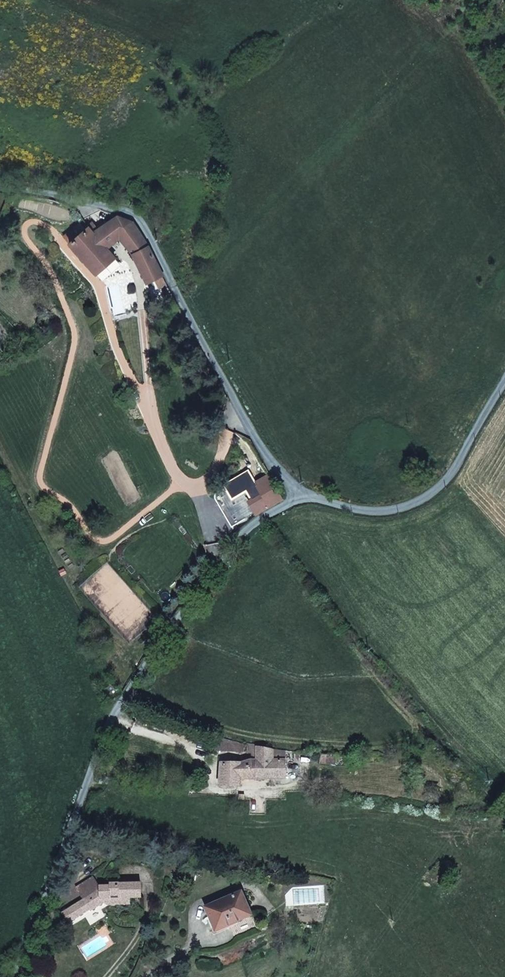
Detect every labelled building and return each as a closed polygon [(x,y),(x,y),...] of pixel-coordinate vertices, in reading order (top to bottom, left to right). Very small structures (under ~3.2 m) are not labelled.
[(98,230),(92,223),(87,227),(88,227),(79,236),(71,243),(97,274),(115,258),(107,248),(120,238),(133,254),(147,283),(154,280),(163,275),(158,264),(148,246),(133,222),(118,217),(98,230)] [(70,243),(71,243),(79,236),(73,230),(65,237),(70,243)] [(163,275),(154,280),(159,289),(167,284),(163,275)] [(258,499),(264,510),(284,498),(276,486),(263,493),(265,495),(258,499)] [(215,751),(243,752),(243,745),(216,737),(215,751)] [(258,746),(243,745),(243,752),(257,753),(257,760),(250,760),(242,762),(221,762),(219,786),(239,786),(240,786),(240,779),(243,778),(257,779),(285,779),(285,751),(258,748),(258,746)] [(336,764),(337,755),(320,753),(320,762),(336,764)] [(62,913),(69,924),(90,910),(91,912),(105,903),(109,900),(130,899),(141,898),(141,882),(109,883),(110,885),(99,886),(94,877),(76,888),(83,900),(62,913)] [(241,892),(205,908),(214,928),(228,921),(229,925),(251,915),(241,892)] [(228,921),(214,928),(215,931),(229,925),(228,921)]
